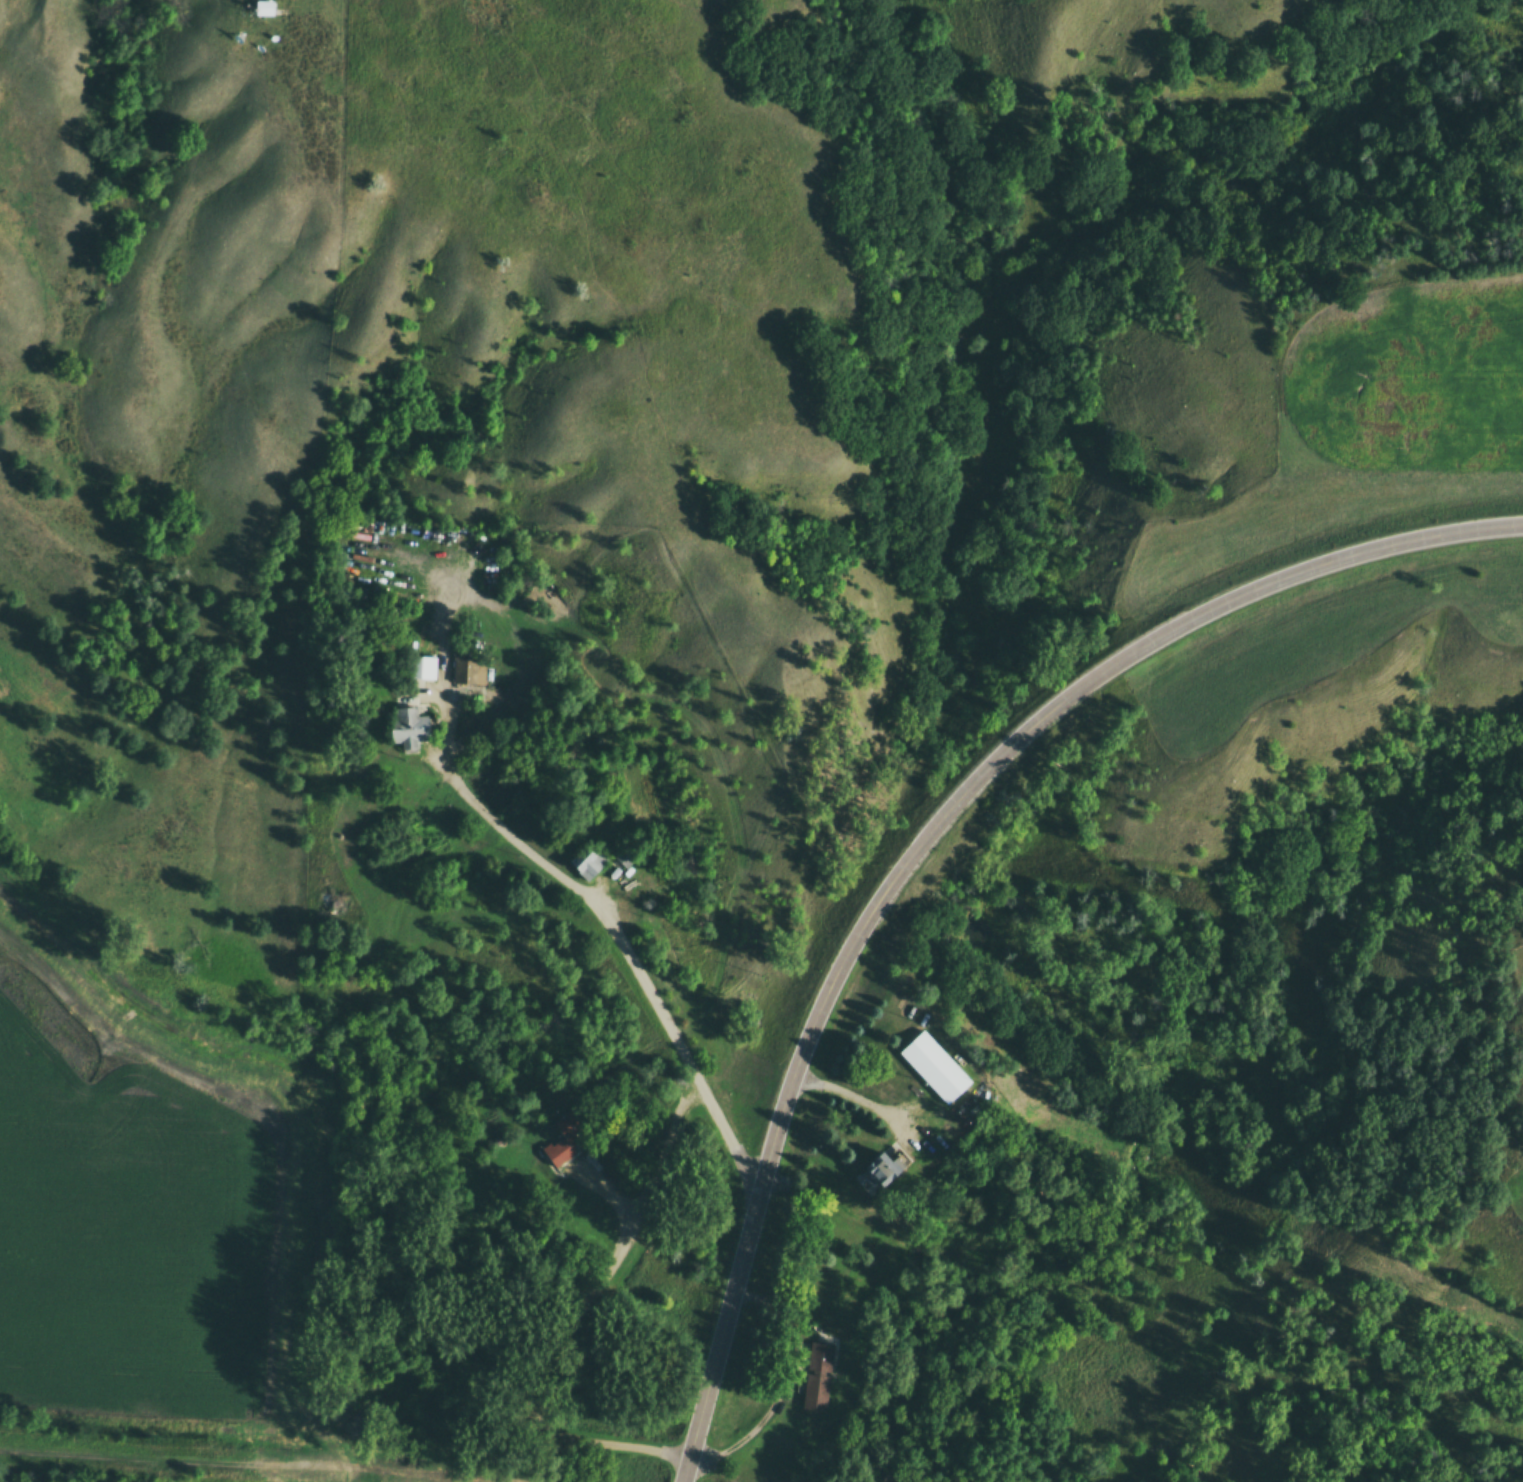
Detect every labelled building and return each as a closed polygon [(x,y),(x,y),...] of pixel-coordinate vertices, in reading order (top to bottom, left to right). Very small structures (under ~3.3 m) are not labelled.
[(273,0),(255,0),(255,15),(273,15),(273,0)] [(409,677),(436,678),(437,656),(411,654),(409,677)] [(452,683),(485,685),(487,658),(454,656),(452,683)] [(394,705),(415,703),(415,715),(430,714),(432,741),(420,742),(420,749),(399,750),(398,744),(389,745),(387,720),(395,720),(394,705)] [(612,853),(626,867),(642,851),(628,837),(612,853)] [(567,859),(589,838),(606,857),(584,877),(567,859)] [(896,1048),(921,1025),(970,1077),(945,1100),(896,1048)] [(540,1150),(560,1136),(550,1123),(575,1105),(589,1125),(576,1135),(580,1142),(571,1148),(575,1154),(554,1169),(540,1150)] [(859,1162),(881,1143),(886,1150),(897,1141),(912,1159),(882,1185),(878,1180),(868,1188),(857,1176),(865,1169),(859,1162)] [(810,1340),(801,1405),(825,1408),(833,1343),(810,1340)]
